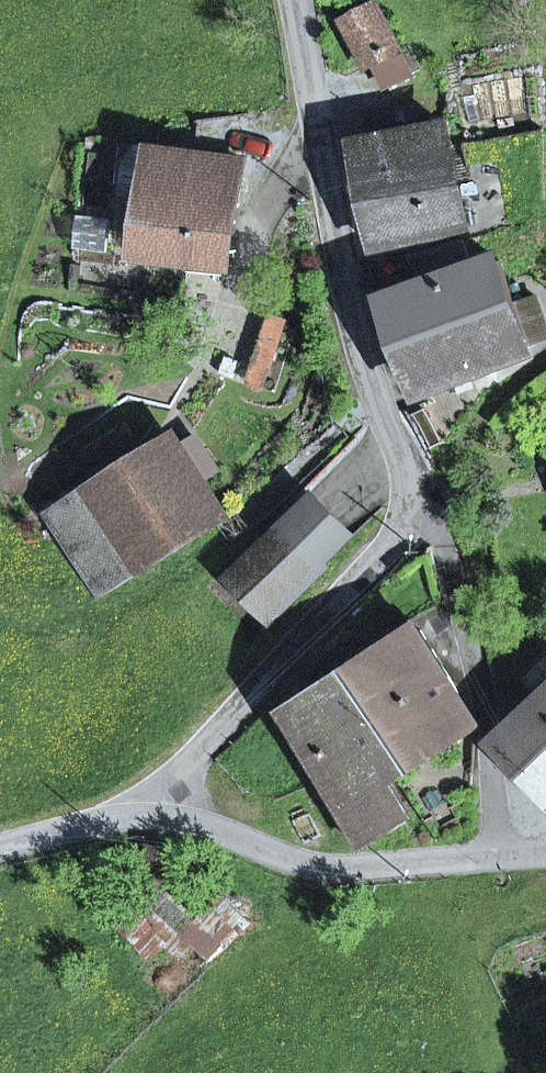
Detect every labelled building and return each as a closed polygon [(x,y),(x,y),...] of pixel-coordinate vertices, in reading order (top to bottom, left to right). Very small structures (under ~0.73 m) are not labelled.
[(343,23),(365,67),(376,62),(399,50),(378,6),(343,23)] [(376,62),(387,85),(410,73),(399,50),(376,62)] [(359,140),(378,243),(464,227),(444,125),(359,140)] [(150,198),(143,254),(225,264),(239,159),(127,144),(120,194),(150,198)] [(421,389),(470,370),(471,374),(509,363),(509,354),(545,338),(545,327),(536,297),(514,304),(500,263),(474,271),(465,241),(415,255),(425,287),(390,299),(421,389)] [(222,523),(175,445),(92,496),(94,499),(78,508),(76,505),(52,520),(99,598),(222,523)] [(321,567),(351,539),(313,499),(283,528),(321,567)] [(276,611),(321,567),(283,528),(238,571),(276,611)] [(372,723),(367,726),(393,777),(449,742),(451,744),(475,731),(451,675),(421,631),(345,679),(372,723)] [(389,780),(393,777),(367,726),(372,723),(345,679),(291,710),(330,780),(318,787),(332,811),(336,808),(361,850),(412,818),(389,780)] [(498,740),(545,792),(545,696),(498,740)]
